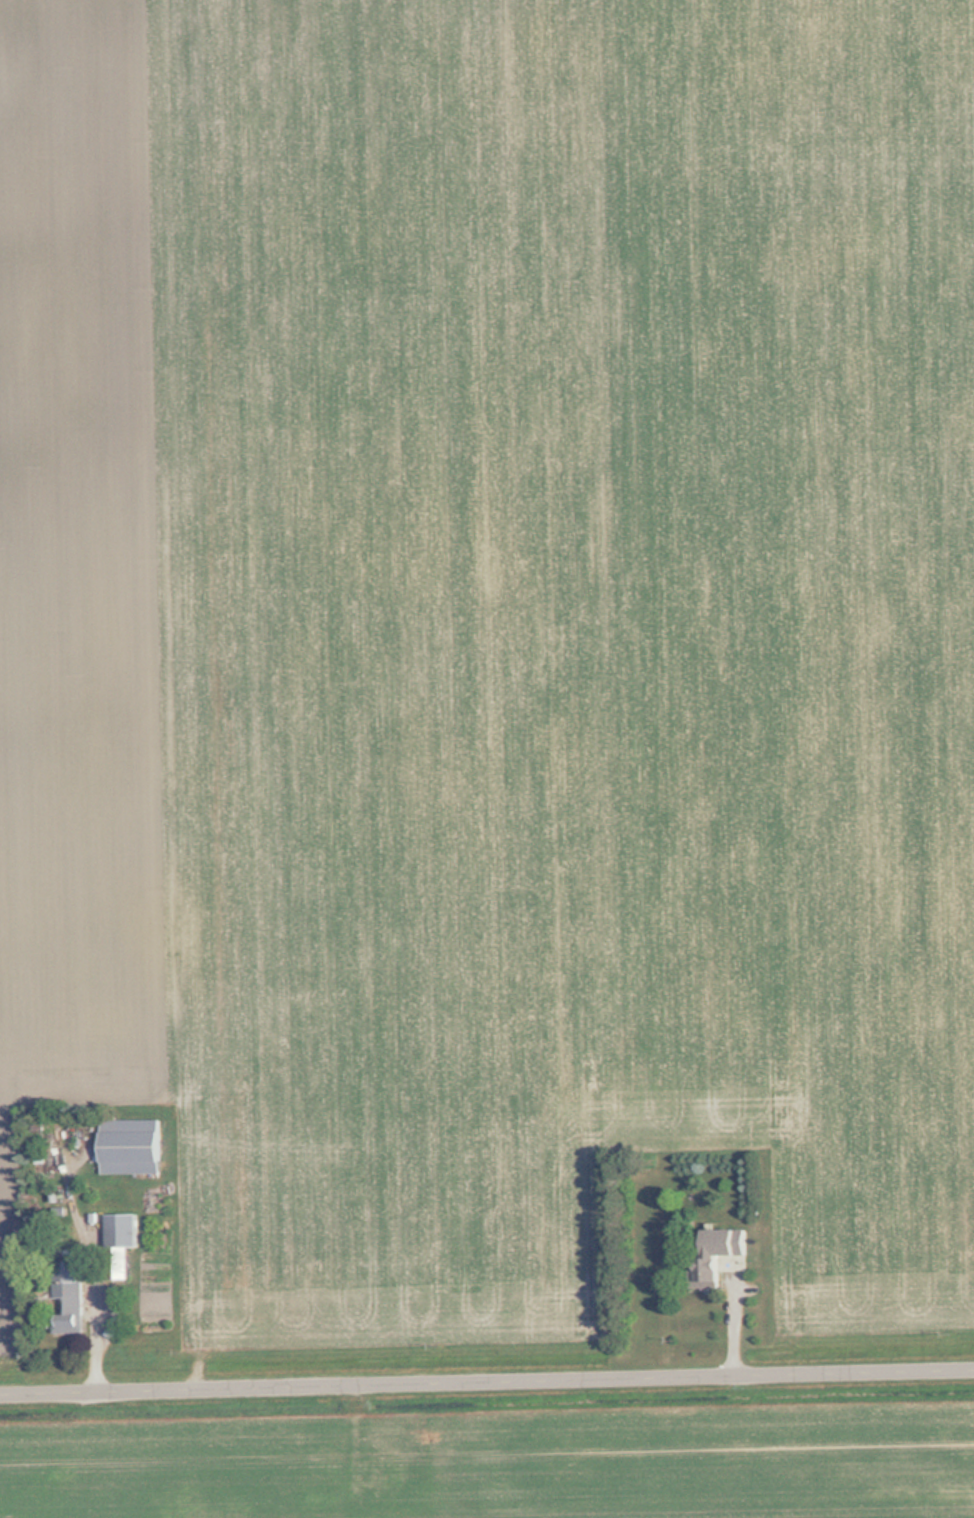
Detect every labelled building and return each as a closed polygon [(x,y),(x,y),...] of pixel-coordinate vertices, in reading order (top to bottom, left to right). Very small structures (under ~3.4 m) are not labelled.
[(161,1118),(103,1118),(103,1173),(161,1173),(161,1118)] [(138,1248),(138,1213),(108,1213),(108,1248),(138,1248)] [(747,1254),(747,1228),(707,1228),(707,1257),(691,1257),(691,1287),(720,1287),(720,1254),(747,1254)] [(85,1281),(78,1281),(78,1262),(55,1262),(55,1333),(85,1333),(85,1281)]
